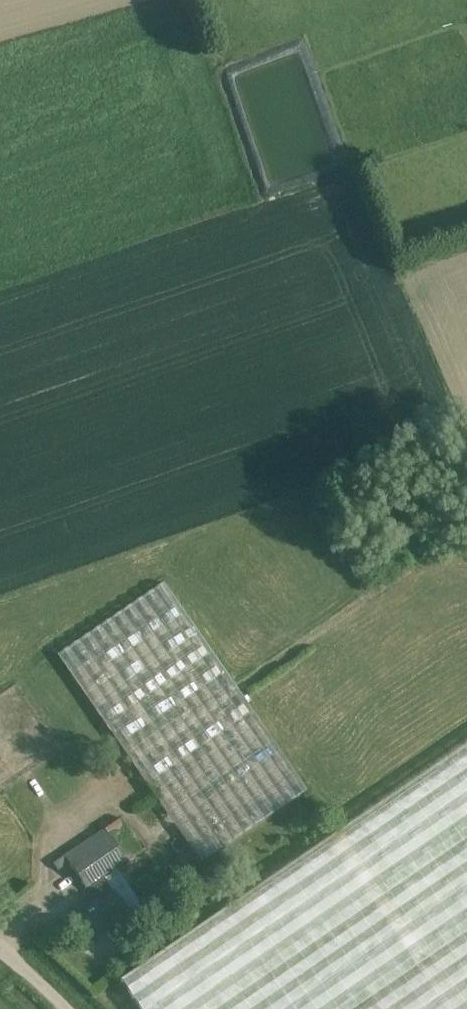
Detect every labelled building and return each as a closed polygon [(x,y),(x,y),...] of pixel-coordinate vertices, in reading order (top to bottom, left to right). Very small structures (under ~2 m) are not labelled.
[(56,657),(201,863),(308,791),(164,583),(56,657)] [(225,905),(228,909),(121,982),(138,1008),(466,1008),(466,738),(225,905)] [(89,887),(97,901),(82,912),(100,937),(106,933),(112,942),(130,930),(124,920),(143,908),(118,870),(105,879),(104,876),(142,850),(121,820),(64,856),(86,888),(89,887)]
